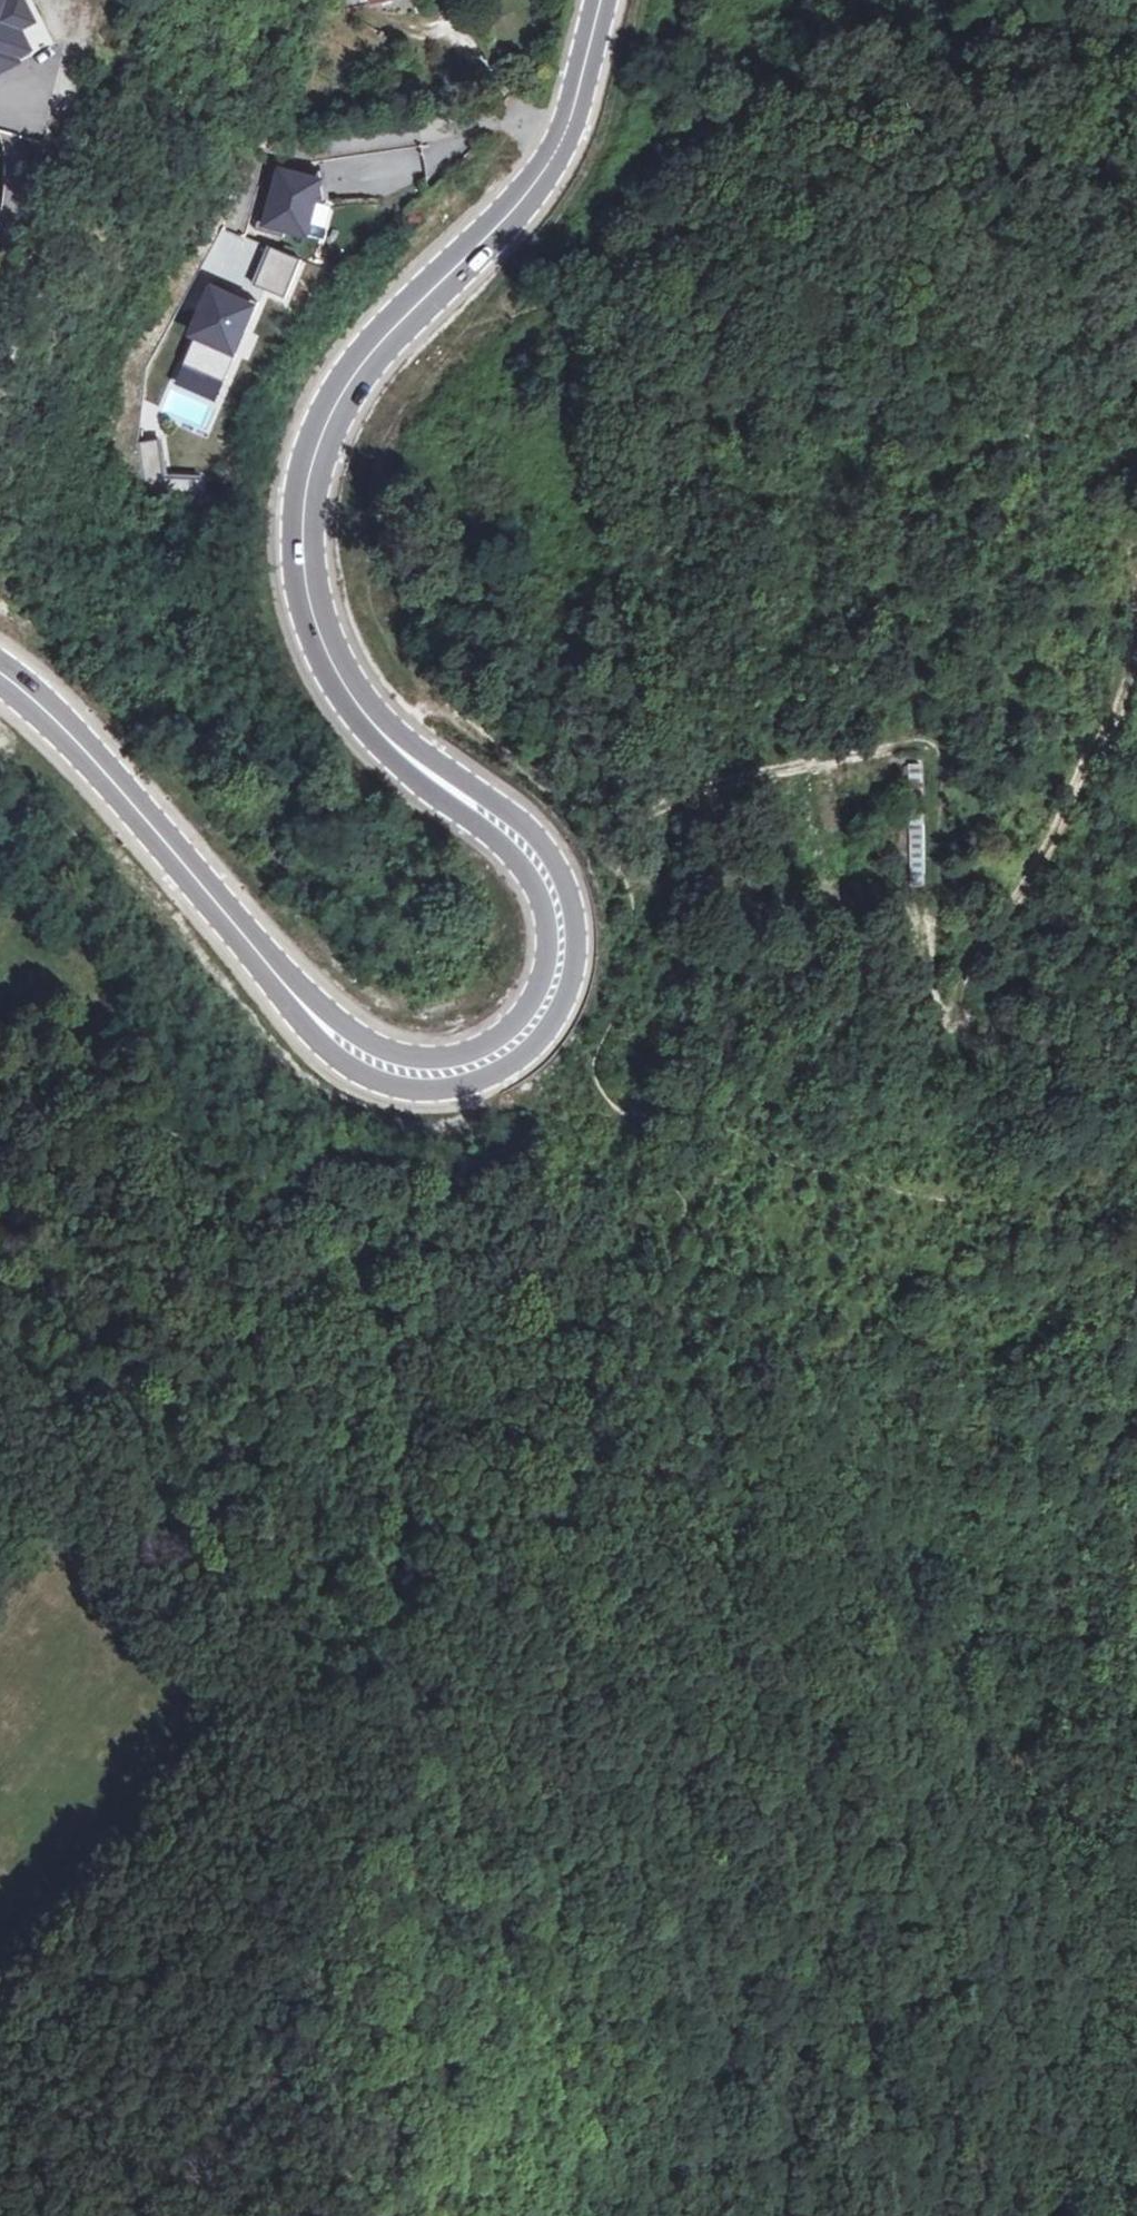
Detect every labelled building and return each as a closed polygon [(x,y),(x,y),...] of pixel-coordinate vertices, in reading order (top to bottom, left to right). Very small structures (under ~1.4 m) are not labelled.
[(30,58),(23,32),(32,25),(19,0),(0,0),(0,74),(30,58)] [(320,184),(276,172),(260,230),(303,243),(320,184)] [(268,253),(251,291),(285,306),(302,268),(268,253)] [(210,288),(173,367),(181,371),(174,387),(214,405),(258,311),(210,288)] [(155,444),(134,445),(142,500),(199,504),(199,482),(160,481),(155,444)]
